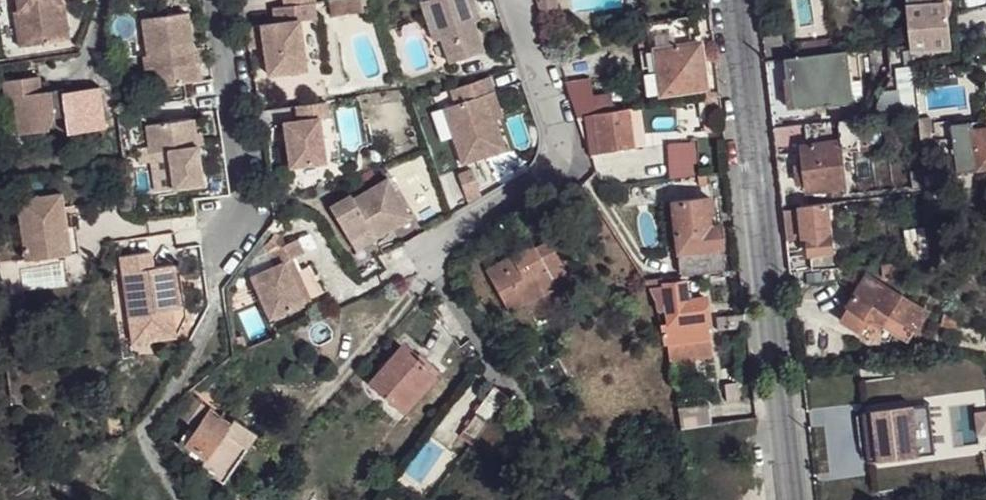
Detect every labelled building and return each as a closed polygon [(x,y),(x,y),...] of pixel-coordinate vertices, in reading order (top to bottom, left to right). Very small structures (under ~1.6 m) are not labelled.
[(18,10),(14,11),(19,47),(62,40),(57,5),(61,4),(61,0),(16,0),(18,10)] [(333,14),(361,9),(359,0),(330,0),(333,14)] [(441,66),(448,64),(427,0),(419,0),(441,66)] [(448,64),(484,52),(474,22),(472,17),(477,15),(472,0),(427,0),(448,64)] [(538,9),(547,8),(547,9),(555,9),(554,0),(536,0),(538,9)] [(912,52),(952,49),(948,15),(949,13),(950,12),(950,10),(951,7),(949,3),(947,1),(945,0),(939,0),(935,2),(933,2),(933,0),(906,0),(911,44),(912,52)] [(273,7),(275,23),(261,25),(264,49),(267,74),(306,69),(299,20),(315,18),(313,1),(284,6),(273,7)] [(61,4),(57,5),(62,40),(69,39),(64,4),(61,4)] [(147,16),(152,55),(158,54),(161,86),(196,81),(192,46),(187,12),(147,16)] [(706,88),(700,44),(691,44),(687,17),(645,24),(646,30),(649,51),(640,52),(646,96),(706,88)] [(762,31),(766,61),(786,59),(786,58),(793,57),(790,27),(762,31)] [(646,30),(637,31),(640,52),(649,51),(646,30)] [(834,38),(820,40),(822,54),(835,52),(834,38)] [(799,42),(801,56),(822,54),(820,40),(799,42)] [(891,46),(893,69),(913,58),(912,52),(911,44),(891,46)] [(766,61),(773,121),(801,117),(800,107),(825,104),(826,106),(854,103),(849,50),(835,52),(822,54),(801,56),(793,57),(786,58),(786,59),(766,61)] [(152,55),(146,55),(150,86),(161,86),(158,54),(152,55)] [(949,67),(949,74),(959,73),(958,65),(949,67)] [(898,77),(903,112),(919,110),(913,67),(905,68),(905,76),(898,77)] [(13,96),(19,134),(46,130),(51,117),(64,115),(67,133),(104,128),(98,86),(80,89),(61,91),(62,102),(52,103),(50,90),(40,91),(38,75),(3,80),(5,97),(13,96)] [(450,90),(455,104),(431,112),(440,141),(452,137),(461,164),(504,150),(495,121),(492,121),(484,95),(494,92),(489,78),(450,90)] [(565,83),(577,116),(593,114),(612,111),(610,94),(592,97),(590,79),(565,83)] [(61,88),(50,90),(52,103),(62,102),(61,91),(61,88)] [(494,92),(484,95),(492,121),(495,121),(503,118),(494,92)] [(296,105),(298,120),(283,122),(286,144),(290,166),(325,161),(319,118),(328,117),(326,101),(296,105)] [(593,114),(593,116),(585,117),(591,153),(599,152),(599,153),(634,148),(628,108),(612,111),(593,114)] [(919,117),(922,141),(933,139),(930,116),(919,117)] [(148,146),(149,152),(167,150),(173,188),(203,183),(198,150),(193,117),(145,124),(148,146)] [(840,120),(843,148),(858,146),(858,142),(869,140),(866,117),(840,120)] [(774,128),(776,150),(803,147),(802,145),(807,145),(805,124),(774,128)] [(978,171),(985,170),(985,127),(973,129),(978,171)] [(869,140),(858,142),(858,146),(859,151),(870,150),(869,140)] [(697,141),(668,142),(669,176),(699,174),(697,141)] [(802,145),(803,147),(808,191),(845,187),(839,141),(807,145),(802,145)] [(148,146),(137,148),(139,163),(151,161),(149,152),(148,146)] [(131,160),(124,162),(125,173),(133,171),(131,160)] [(706,173),(697,175),(698,185),(707,184),(706,173)] [(329,206),(350,240),(370,229),(375,237),(410,216),(387,177),(352,198),(350,193),(329,206)] [(16,199),(26,260),(65,255),(61,228),(66,227),(63,210),(61,192),(16,199)] [(671,202),(680,273),(724,269),(719,225),(709,227),(707,214),(712,213),(710,198),(671,202)] [(833,252),(828,202),(782,208),(786,240),(808,238),(810,255),(789,256),(791,273),(840,268),(838,252),(833,252)] [(712,213),(707,214),(709,227),(719,225),(717,213),(712,213)] [(66,227),(61,228),(65,255),(79,253),(75,225),(66,227)] [(929,227),(924,228),(926,247),(909,250),(911,260),(933,258),(929,227)] [(906,230),(909,250),(926,247),(924,228),(906,230)] [(370,229),(350,240),(355,249),(375,237),(370,229)] [(269,251),(275,265),(250,275),(269,317),(302,302),(283,260),(302,252),(296,238),(269,251)] [(485,271),(510,313),(526,304),(523,298),(552,281),(555,287),(570,279),(549,240),(534,248),(532,245),(485,271)] [(118,256),(130,333),(173,327),(171,309),(169,295),(177,294),(174,279),(172,264),(151,267),(149,251),(118,256)] [(881,263),(883,277),(898,275),(896,261),(881,263)] [(867,276),(840,321),(862,334),(871,319),(908,342),(926,312),(867,276)] [(646,280),(655,300),(658,311),(666,310),(668,323),(660,324),(665,344),(711,339),(705,297),(688,300),(685,282),(663,285),(662,279),(662,278),(646,280)] [(552,281),(523,298),(526,304),(555,287),(552,281)] [(177,294),(169,295),(171,309),(179,307),(177,294)] [(173,327),(130,333),(132,342),(175,336),(173,327)] [(402,347),(370,383),(402,412),(434,376),(421,365),(416,360),(402,347)] [(427,359),(421,354),(416,360),(421,365),(427,359)] [(493,387),(487,396),(494,414),(506,396),(493,387)] [(190,396),(178,414),(191,424),(179,444),(188,451),(192,447),(207,458),(199,468),(223,483),(256,434),(233,418),(228,425),(190,396)] [(488,421),(494,414),(487,396),(475,412),(476,413),(488,421)] [(708,404),(677,407),(678,427),(710,425),(708,404)] [(863,411),(869,462),(920,456),(914,406),(863,411)] [(476,413),(467,425),(479,433),(488,421),(476,413)] [(590,492),(577,499),(595,499),(590,492)]
